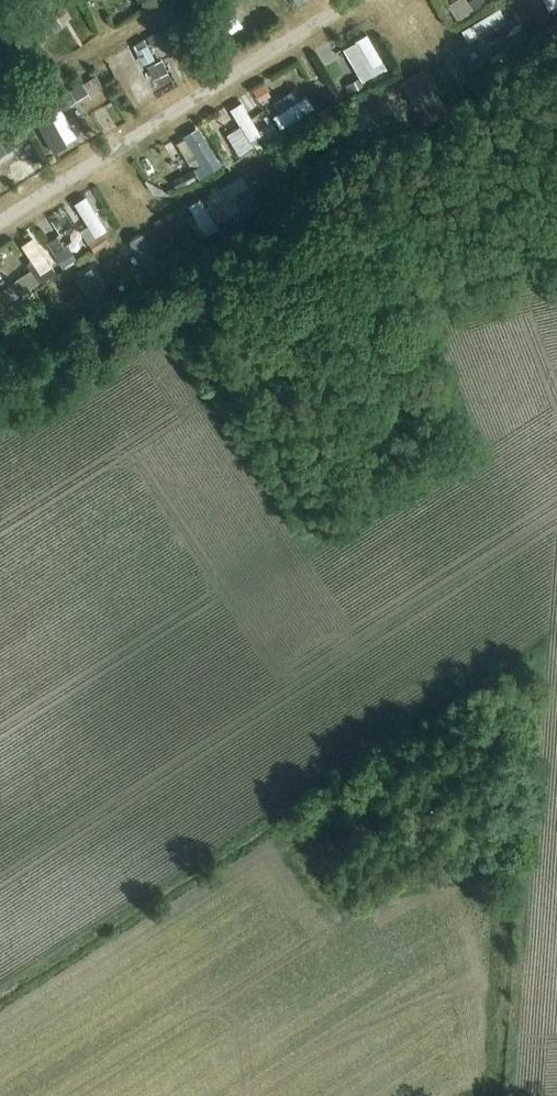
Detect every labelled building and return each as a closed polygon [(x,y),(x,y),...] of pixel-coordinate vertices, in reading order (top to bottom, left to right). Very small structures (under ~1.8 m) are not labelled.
[(40,3),(57,30),(76,18),(65,0),(45,0),(40,3)] [(475,11),(488,3),(486,0),(472,0),(469,2),(475,11)] [(539,25),(551,17),(541,0),(524,0),(539,25)] [(246,6),(223,20),(233,36),(256,21),(246,6)] [(500,11),(464,33),(471,44),(507,22),(500,11)] [(388,70),(370,38),(347,51),(365,83),(388,70)] [(144,65),(156,58),(148,44),(136,50),(144,65)] [(500,51),(489,58),(495,67),(506,60),(500,51)] [(163,59),(148,67),(155,80),(170,72),(163,59)] [(135,61),(116,72),(139,108),(157,97),(135,61)] [(345,85),(351,94),(365,86),(360,76),(345,85)] [(438,98),(424,76),(413,83),(427,105),(438,98)] [(265,85),(256,91),(262,100),(271,94),(265,85)] [(71,91),(58,99),(64,108),(77,101),(71,91)] [(314,106),(305,92),(271,112),(280,125),(314,106)] [(243,100),(229,108),(240,126),(221,137),(231,153),(263,134),(243,100)] [(46,104),(21,120),(47,162),(73,146),(46,104)] [(211,174),(222,167),(199,132),(188,139),(211,174)] [(267,132),(257,138),(263,147),(272,141),(267,132)] [(195,169),(182,175),(186,184),(199,177),(195,169)] [(219,189),(237,216),(260,201),(242,174),(219,189)] [(199,199),(188,205),(205,235),(217,228),(199,199)] [(90,200),(77,208),(95,239),(108,231),(90,200)] [(231,221),(236,229),(248,222),(243,214),(231,221)] [(183,246),(195,239),(186,225),(175,232),(183,246)] [(216,233),(221,242),(233,235),(228,226),(216,233)] [(141,233),(128,241),(148,274),(161,266),(141,233)] [(90,242),(95,251),(109,243),(104,234),(90,242)] [(36,239),(23,247),(41,276),(54,268),(36,239)] [(69,248),(56,256),(63,267),(76,259),(69,248)] [(87,296),(101,317),(119,305),(104,283),(87,296)] [(19,302),(11,291),(1,298),(9,310),(19,302)]
